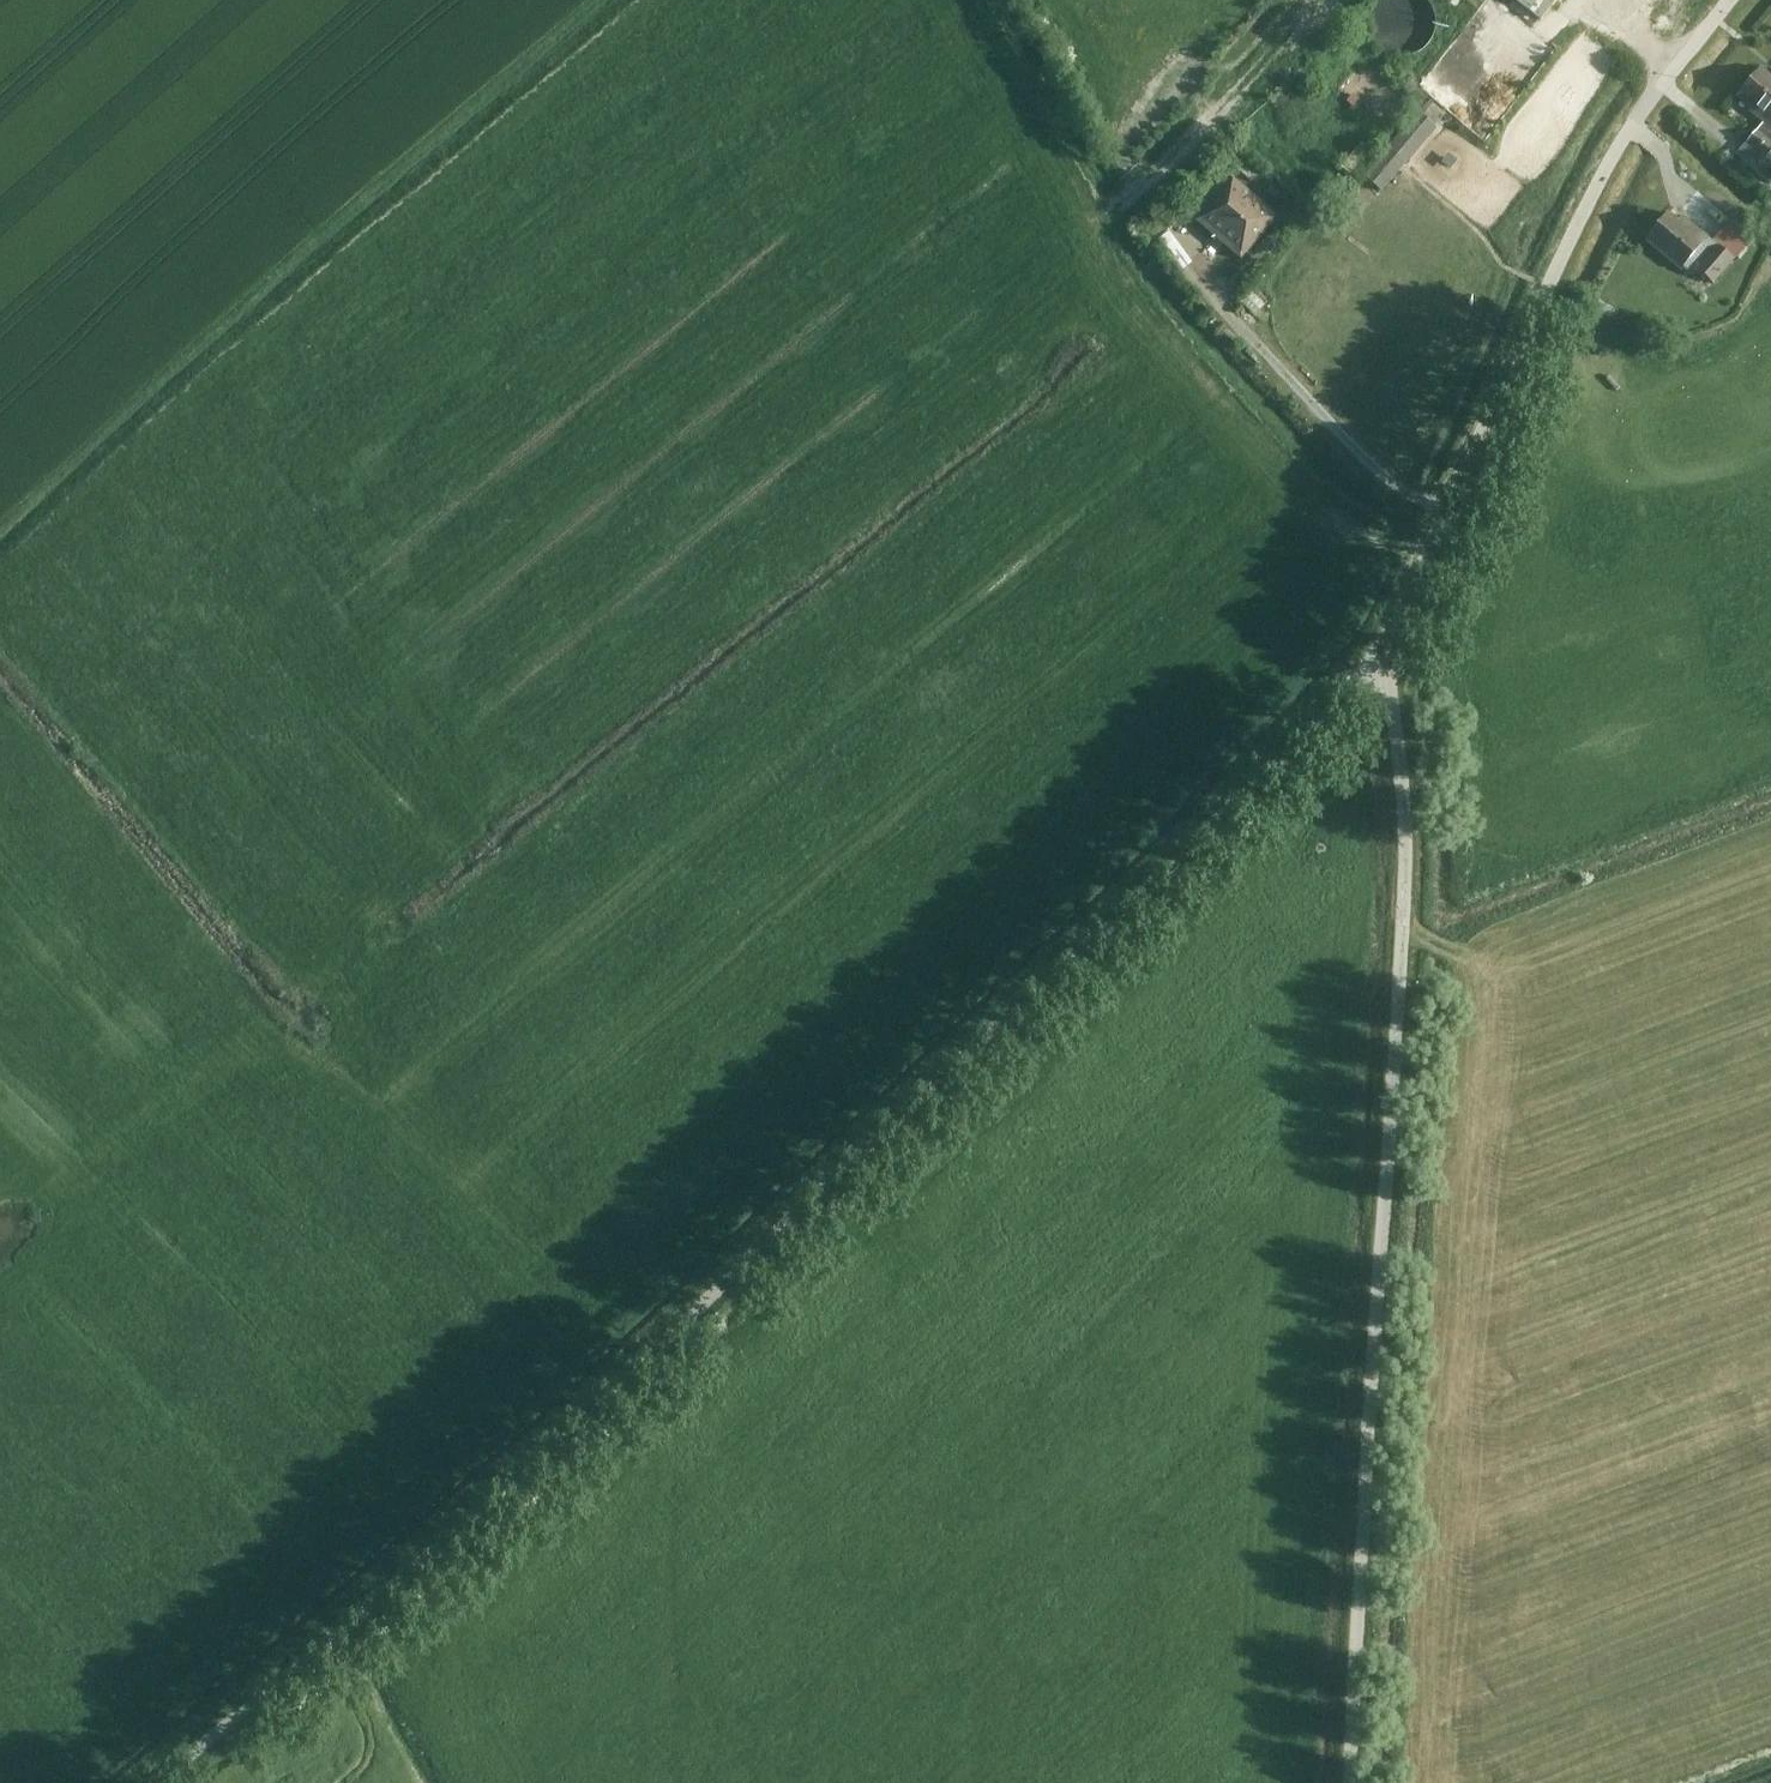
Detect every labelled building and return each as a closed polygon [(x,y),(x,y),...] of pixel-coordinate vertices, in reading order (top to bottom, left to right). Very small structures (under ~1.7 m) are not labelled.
[(1541,22),(1558,0),(1496,0),(1526,24),(1533,16),(1541,22)] [(1768,68),(1744,98),(1770,119),(1770,70),(1768,68)] [(1364,178),(1381,193),(1405,164),(1407,165),(1437,129),(1418,112),(1387,149),(1388,150),(1364,178)] [(1764,127),(1739,159),(1770,183),(1770,133),(1764,127)] [(1289,200),(1275,216),(1232,179),(1231,180),(1217,167),(1182,208),(1197,220),(1195,222),(1240,261),(1270,226),(1284,238),(1305,214),(1289,200)] [(1714,245),(1676,215),(1656,238),(1694,272),(1699,263),(1714,245)] [(1720,280),(1734,262),(1714,245),(1699,263),(1720,280)]
